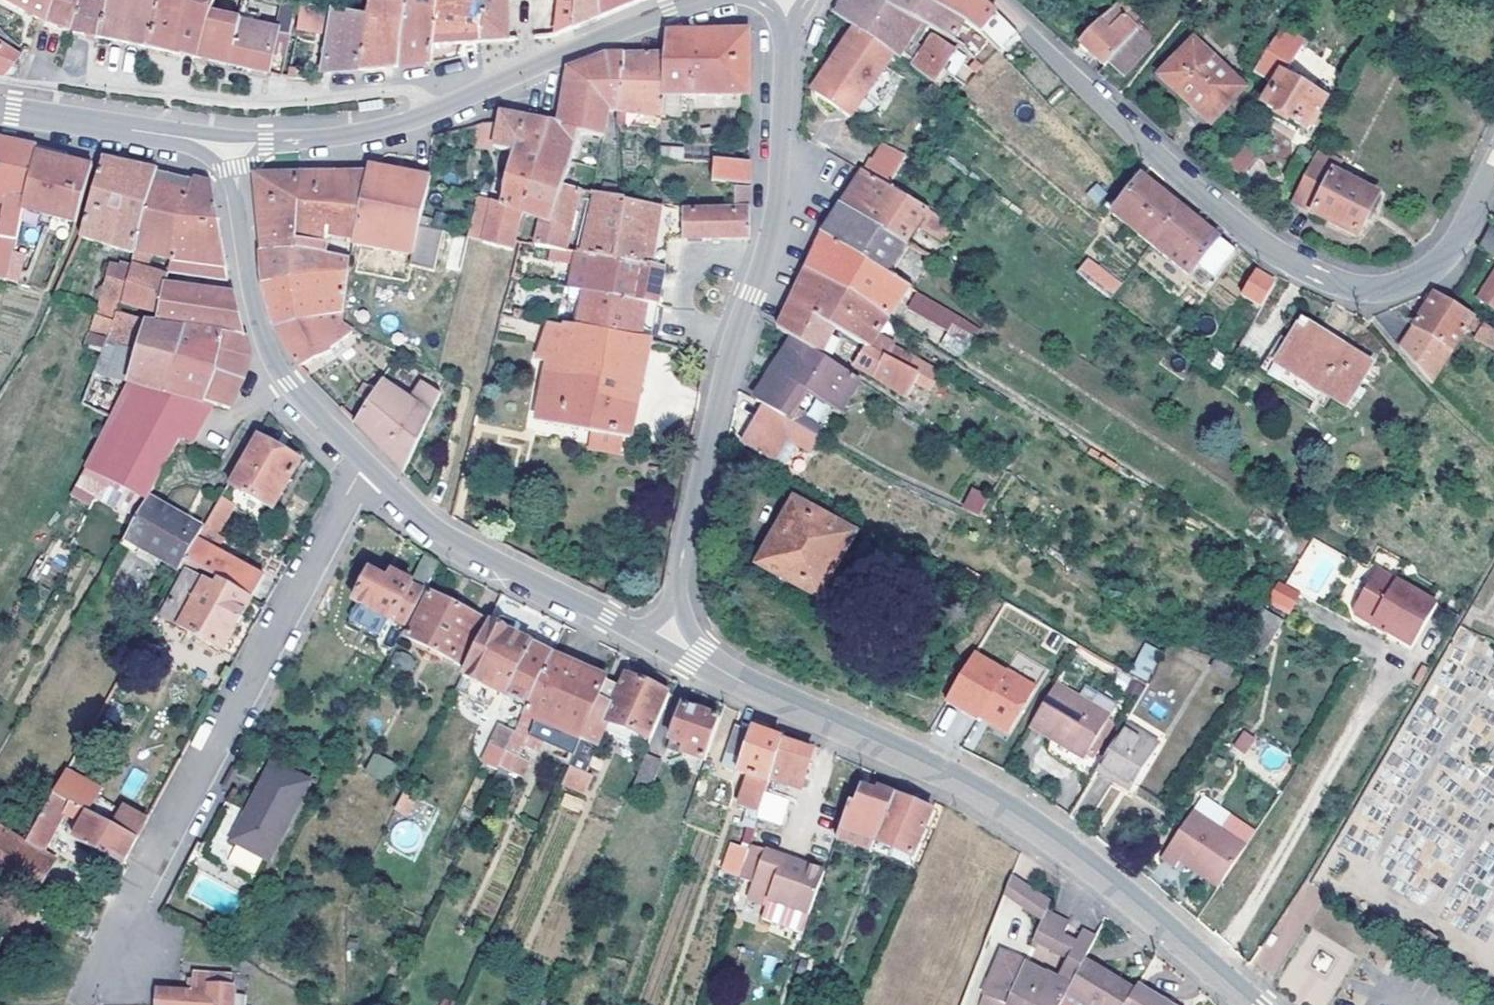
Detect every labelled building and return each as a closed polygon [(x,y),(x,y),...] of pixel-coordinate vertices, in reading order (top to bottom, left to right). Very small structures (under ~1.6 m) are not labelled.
[(0,0),(36,19),(46,24),(55,0),(1,0),(0,0)] [(46,24),(72,34),(82,0),(55,0),(46,24)] [(72,34),(92,38),(98,39),(112,0),(82,0),(72,34)] [(98,39),(122,44),(146,48),(161,0),(112,0),(98,39)] [(174,54),(196,59),(207,12),(210,0),(161,0),(146,48),(174,54)] [(366,21),(357,72),(388,69),(398,69),(409,0),(370,0),(366,21)] [(398,69),(407,68),(430,65),(431,47),(436,0),(409,0),(398,69)] [(431,47),(477,44),(481,4),(458,2),(458,0),(436,0),(431,47)] [(458,2),(481,4),(477,44),(507,42),(506,0),(458,0),(458,2)] [(557,33),(572,30),(574,0),(558,0),(557,33)] [(572,30),(586,24),(639,2),(645,0),(574,0),(572,30)] [(834,18),(853,31),(893,57),(901,62),(924,26),(879,0),(843,0),(843,1),(834,18)] [(950,42),(962,22),(924,0),(879,0),(924,26),(938,34),(950,42)] [(962,22),(972,27),(986,42),(1004,23),(977,0),(924,0),(962,22)] [(1078,46),(1089,57),(1103,70),(1108,65),(1123,79),(1154,46),(1141,33),(1151,23),(1126,0),(1123,0),(1078,46)] [(281,4),(274,33),(278,34),(289,37),(295,8),(281,4)] [(366,21),(299,9),(294,32),(329,39),(322,75),(331,74),(357,72),(366,21)] [(239,20),(207,12),(196,59),(222,65),(268,75),(278,34),(274,33),(238,26),(239,20)] [(950,42),(957,50),(972,27),(962,22),(950,42)] [(1303,40),(1283,28),(1273,44),(1294,57),(1303,40)] [(893,57),(853,31),(831,63),(835,66),(815,97),(848,121),(893,57)] [(662,56),(660,117),(680,119),(682,98),(747,98),(746,34),(719,34),(663,34),(662,56)] [(938,34),(912,71),(932,87),(957,50),(950,42),(938,34)] [(1193,43),(1159,81),(1210,127),(1244,90),(1193,43)] [(1294,57),(1273,44),(1254,76),(1275,89),(1268,101),(1309,125),(1328,93),(1286,70),(1294,57)] [(4,77),(9,72),(20,58),(0,45),(0,76),(4,77)] [(957,50),(932,87),(938,92),(963,56),(957,50)] [(552,125),(547,124),(520,216),(540,224),(534,248),(553,251),(564,253),(577,193),(561,189),(578,132),(601,139),(607,113),(614,114),(623,56),(607,56),(567,71),(565,80),(556,126),(552,125)] [(632,56),(623,56),(614,114),(615,126),(660,132),(660,120),(660,117),(662,56),(632,56)] [(810,94),(815,97),(835,66),(831,63),(810,94)] [(285,79),(293,81),(295,70),(287,69),(285,79)] [(520,216),(547,124),(509,117),(500,116),(498,125),(474,129),(471,143),(513,153),(500,211),(486,208),(480,244),(510,252),(520,216)] [(1258,155),(1235,137),(1220,156),(1243,173),(1258,155)] [(890,181),(906,155),(880,139),(864,165),(890,181)] [(9,200),(1,239),(16,243),(37,150),(16,145),(0,142),(0,198),(9,200)] [(77,225),(93,169),(61,160),(58,159),(59,155),(37,150),(16,243),(7,281),(18,284),(39,214),(77,225)] [(658,151),(656,161),(712,163),(732,163),(732,156),(658,151)] [(1318,155),(1293,208),(1358,240),(1378,197),(1335,177),(1340,165),(1318,155)] [(100,171),(81,239),(124,253),(118,267),(109,264),(97,309),(116,316),(118,316),(120,307),(131,268),(157,172),(128,166),(103,161),(100,171)] [(748,187),(748,164),(732,163),(712,163),(711,185),(748,187)] [(350,243),(350,245),(428,260),(433,232),(430,231),(418,228),(430,182),(426,181),(366,168),(365,174),(350,243)] [(157,172),(131,268),(145,272),(150,255),(169,260),(184,202),(188,203),(195,180),(176,176),(157,172)] [(840,206),(905,246),(916,229),(944,246),(955,228),(895,193),(862,173),(851,189),(840,206)] [(326,175),(298,175),(298,251),(322,256),(325,239),(350,243),(365,174),(355,175),(326,175)] [(253,176),(260,253),(298,251),(298,175),(275,176),(253,176)] [(184,202),(169,260),(167,274),(186,277),(229,281),(212,183),(195,180),(188,203),(184,202)] [(1150,248),(1179,210),(1158,193),(1141,180),(1111,218),(1150,248)] [(682,214),(681,243),(718,242),(749,241),(748,190),(733,190),(733,211),(682,214)] [(624,201),(620,200),(592,195),(576,255),(663,270),(668,244),(681,243),(682,214),(624,203),(624,201)] [(466,204),(457,239),(468,241),(480,244),(486,208),(466,204)] [(905,246),(840,206),(831,220),(822,234),(887,275),(905,246)] [(1208,233),(1179,210),(1150,248),(1188,278),(1197,268),(1214,280),(1235,254),(1208,233)] [(435,216),(430,231),(433,232),(445,235),(449,220),(435,216)] [(1482,245),(1493,252),(1493,223),(1482,245)] [(806,270),(887,320),(897,305),(909,288),(887,275),(822,234),(813,254),(806,270)] [(322,256),(298,251),(260,253),(261,266),(262,287),(344,286),(346,260),(322,256)] [(574,267),(569,291),(585,295),(655,308),(659,289),(663,270),(576,255),(564,253),(553,251),(550,263),(574,267)] [(1077,276),(1109,301),(1120,286),(1088,261),(1085,265),(1077,276)] [(131,268),(120,307),(158,317),(164,287),(166,278),(145,272),(131,268)] [(783,317),(777,331),(794,342),(821,359),(834,331),(864,347),(852,370),(896,397),(906,381),(918,390),(931,370),(874,339),(887,320),(806,270),(798,285),(783,317)] [(167,274),(166,278),(164,287),(183,289),(186,277),(167,274)] [(1260,312),(1275,287),(1253,276),(1239,300),(1260,312)] [(1485,299),(1493,304),(1493,283),(1485,299)] [(344,286),(262,287),(273,329),(297,369),(324,354),(349,331),(339,326),(344,286)] [(158,317),(156,325),(245,338),(239,314),(235,295),(231,296),(183,289),(164,287),(158,317)] [(897,305),(934,327),(945,309),(909,288),(897,305)] [(585,295),(569,291),(566,308),(581,311),(585,295)] [(581,311),(576,329),(649,342),(653,321),(655,308),(585,295),(581,311)] [(1473,319),(1444,301),(1434,295),(1399,352),(1431,388),(1466,330),(1473,319)] [(969,347),(979,330),(958,317),(945,309),(934,327),(969,347)] [(116,316),(110,331),(141,340),(137,355),(128,385),(144,389),(215,408),(229,411),(242,382),(252,359),(245,338),(156,325),(139,323),(118,316),(116,316)] [(1482,325),(1473,319),(1466,330),(1476,336),(1482,325)] [(1264,372),(1269,375),(1301,323),(1297,320),(1264,372)] [(1301,323),(1269,375),(1295,393),(1304,380),(1347,407),(1372,368),(1301,323)] [(1482,325),(1476,336),(1474,341),(1493,353),(1493,332),(1482,325)] [(546,326),(546,327),(535,362),(546,366),(535,423),(631,442),(649,342),(576,329),(566,328),(566,330),(546,326)] [(794,342),(755,402),(766,409),(786,420),(793,408),(788,404),(800,385),(839,409),(857,382),(821,359),(794,342)] [(105,346),(93,375),(113,381),(123,351),(105,346)] [(128,385),(137,355),(126,352),(117,382),(128,385)] [(409,402),(380,382),(353,426),(384,457),(404,476),(440,397),(420,385),(409,402)] [(144,389),(128,385),(109,420),(125,428),(131,415),(144,389)] [(180,441),(193,447),(215,408),(144,389),(131,415),(180,441)] [(786,420),(766,409),(742,448),(781,470),(794,448),(809,456),(819,439),(786,420)] [(180,441),(131,415),(125,428),(102,477),(146,500),(180,441)] [(102,477),(125,428),(109,420),(110,420),(85,468),(102,477)] [(255,438),(228,485),(265,506),(272,510),(299,463),(255,438)] [(265,506),(228,485),(221,498),(234,506),(254,517),(260,515),(265,506)] [(971,494),(963,511),(977,518),(986,500),(971,494)] [(221,498),(203,530),(216,537),(217,535),(234,506),(221,498)] [(202,532),(146,500),(127,534),(182,566),(185,562),(197,541),(202,532)] [(795,513),(766,564),(814,591),(843,540),(850,528),(803,500),(795,513)] [(761,562),(766,564),(795,513),(791,510),(761,562)] [(197,541),(215,551),(222,539),(217,535),(216,537),(203,530),(202,532),(197,541)] [(848,543),(843,540),(814,591),(818,594),(848,543)] [(197,541),(185,562),(252,600),(264,579),(197,541)] [(397,624),(405,628),(427,586),(440,565),(426,554),(411,583),(390,573),(386,581),(369,573),(354,602),(356,603),(385,618),(397,624)] [(1312,556),(1302,575),(1317,583),(1327,564),(1312,556)] [(185,562),(182,566),(155,616),(223,653),(252,600),(185,562)] [(818,594),(814,591),(766,564),(761,562),(758,567),(815,599),(818,594)] [(1386,633),(1414,649),(1439,606),(1378,571),(1356,609),(1357,616),(1368,622),(1375,621),(1388,629),(1386,633)] [(1266,602),(1289,615),(1301,593),(1278,580),(1266,602)] [(465,669),(488,623),(430,594),(407,640),(465,669)] [(377,632),(385,618),(356,603),(349,618),(377,632)] [(1261,612),(1245,638),(1268,650),(1283,625),(1261,612)] [(1375,621),(1368,622),(1386,633),(1388,629),(1375,621)] [(465,669),(463,675),(527,708),(553,655),(488,623),(465,669)] [(392,654),(405,628),(397,624),(384,649),(392,654)] [(1129,672),(1147,681),(1162,651),(1145,642),(1129,672)] [(370,662),(383,670),(392,654),(384,649),(379,647),(370,662)] [(391,665),(412,671),(416,657),(395,651),(391,665)] [(515,733),(506,751),(520,757),(526,744),(530,735),(574,754),(581,736),(605,683),(606,680),(553,655),(527,708),(515,733)] [(1036,691),(1006,673),(1004,675),(974,656),(945,706),(979,726),(980,724),(1006,740),(1036,691)] [(605,683),(581,736),(600,745),(609,724),(650,742),(669,695),(644,684),(624,675),(618,688),(605,683)] [(1129,683),(1121,697),(1134,705),(1142,690),(1129,683)] [(1108,719),(1055,689),(1029,731),(1043,738),(1046,732),(1087,755),(1107,722),(1108,719)] [(1143,701),(1143,722),(1166,722),(1166,701),(1143,701)] [(705,761),(720,719),(701,713),(682,707),(667,749),(705,761)] [(1113,726),(1107,722),(1087,755),(1095,756),(1113,726)] [(491,744),(506,751),(515,733),(500,726),(491,744)] [(758,812),(767,783),(781,741),(754,732),(736,726),(723,769),(748,777),(739,806),(758,812)] [(1124,726),(1096,772),(1095,774),(1111,783),(1113,779),(1132,790),(1158,747),(1124,726)] [(1240,730),(1233,747),(1247,753),(1254,736),(1240,730)] [(1084,761),(1087,755),(1046,732),(1043,738),(1084,761)] [(758,812),(756,817),(776,823),(784,799),(792,801),(796,789),(800,791),(812,752),(793,745),(781,741),(767,783),(758,812)] [(506,751),(491,744),(483,762),(498,769),(498,767),(530,782),(544,752),(526,744),(520,757),(506,751)] [(373,752),(364,772),(387,782),(396,762),(373,752)] [(638,774),(655,780),(662,762),(645,756),(638,774)] [(272,762),(232,842),(269,862),(310,782),(272,762)] [(593,776),(568,766),(560,784),(585,794),(593,776)] [(648,798),(655,780),(638,774),(631,791),(648,798)] [(53,795),(136,839),(146,820),(63,778),(53,795)] [(849,802),(840,829),(874,843),(894,795),(879,788),(877,793),(862,787),(856,805),(849,802)] [(407,816),(416,800),(403,792),(393,808),(407,816)] [(136,839),(53,795),(27,841),(26,843),(0,828),(0,878),(35,897),(56,861),(42,853),(62,818),(80,828),(74,841),(121,866),(128,852),(136,839)] [(894,795),(874,843),(913,859),(933,811),(894,795)] [(1184,855),(1213,875),(1246,824),(1205,797),(1164,858),(1176,865),(1180,861),(1184,855)] [(1224,881),(1257,831),(1246,824),(1213,875),(1224,881)] [(840,829),(836,838),(871,852),(874,843),(840,829)] [(874,843),(871,852),(910,867),(913,859),(874,843)] [(804,867),(747,844),(732,891),(748,898),(754,883),(772,890),(782,865),(802,873),(804,867)] [(1180,861),(1210,881),(1213,875),(1184,855),(1180,861)] [(770,901),(809,916),(823,874),(804,867),(802,873),(782,865),(772,890),(754,883),(748,898),(768,905),(770,901)] [(1219,888),(1224,881),(1213,875),(1210,881),(1219,888)] [(1011,878),(1004,895),(1042,921),(1045,913),(1048,905),(1011,878)] [(770,901),(768,905),(762,921),(771,925),(768,932),(799,943),(809,916),(770,901)] [(1042,921),(1034,941),(1053,952),(1063,935),(1068,926),(1045,913),(1042,921)] [(82,926),(77,938),(88,942),(93,931),(82,926)] [(1007,1004),(1059,1004),(1065,993),(1082,960),(1093,939),(1082,933),(1076,943),(1067,960),(1056,982),(1024,964),(1007,1004)] [(1053,952),(1067,960),(1076,943),(1063,935),(1053,952)] [(777,1004),(803,1004),(821,957),(797,948),(777,1004)] [(1005,1004),(1007,1004),(1024,964),(1003,953),(985,994),(1005,1004)] [(1065,993),(1086,1004),(1125,1004),(1134,990),(1082,960),(1065,993)] [(156,1004),(233,1004),(234,989),(230,989),(231,978),(194,974),(192,994),(176,992),(158,991),(156,1004)] [(1138,983),(1135,987),(1157,1001),(1159,998),(1160,997),(1138,983)] [(1134,990),(1125,1004),(1170,1004),(1159,998),(1157,1001),(1135,987),(1134,990)] [(1065,993),(1059,1004),(1086,1004),(1065,993)] [(244,994),(234,994),(234,1004),(244,1004),(244,994)] [(985,994),(981,1004),(1005,1004),(985,994)]
